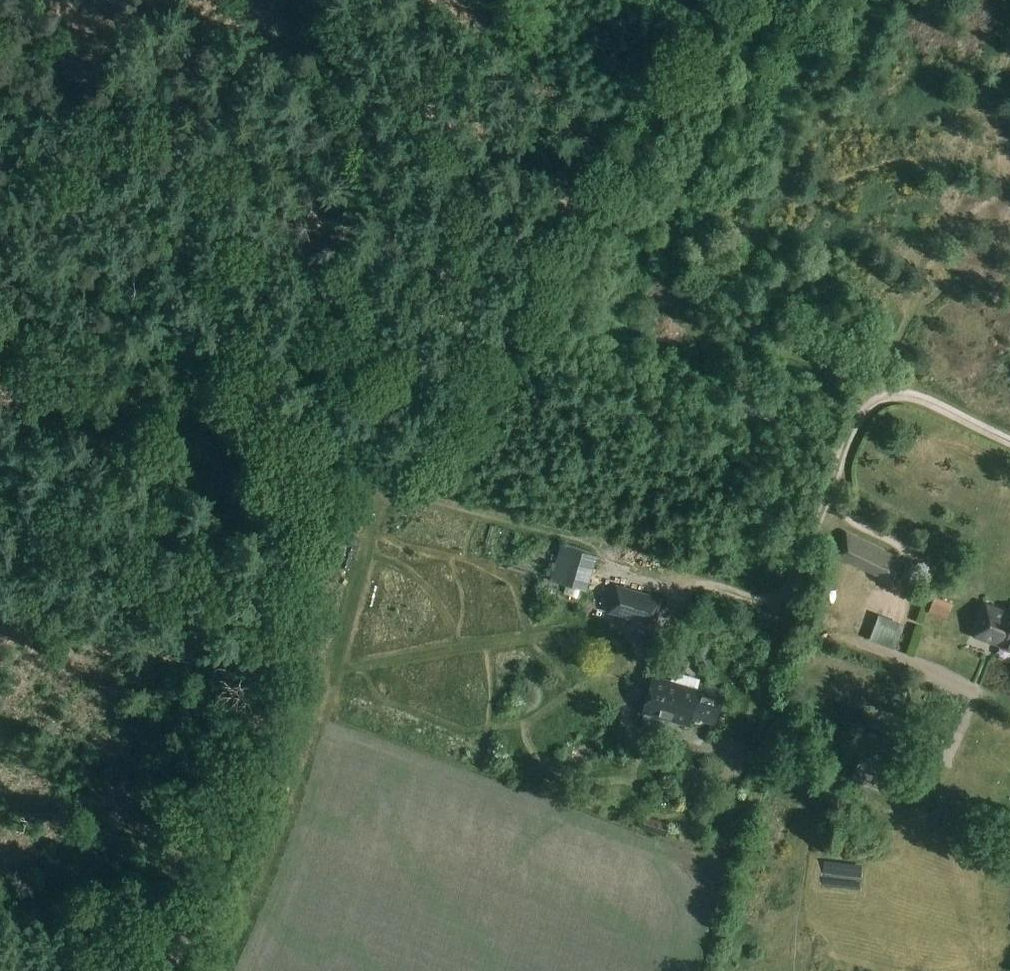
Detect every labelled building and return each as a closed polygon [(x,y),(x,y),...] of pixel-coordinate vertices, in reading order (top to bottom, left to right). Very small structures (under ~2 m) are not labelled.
[(893,585),(906,559),(848,529),(834,556),(893,585)] [(596,552),(559,541),(548,577),(585,588),(596,552)] [(655,627),(663,600),(617,587),(609,613),(655,627)] [(986,607),(975,634),(1004,645),(1005,642),(1009,644),(1009,616),(986,607)] [(583,628),(611,638),(615,626),(587,616),(583,628)] [(714,724),(723,691),(697,684),(696,687),(652,673),(640,712),(688,725),(690,717),(714,724)] [(889,759),(894,746),(867,737),(862,750),(889,759)] [(851,783),(857,785),(888,792),(892,778),(854,769),(851,783)] [(836,783),(834,797),(848,799),(850,785),(836,783)]
